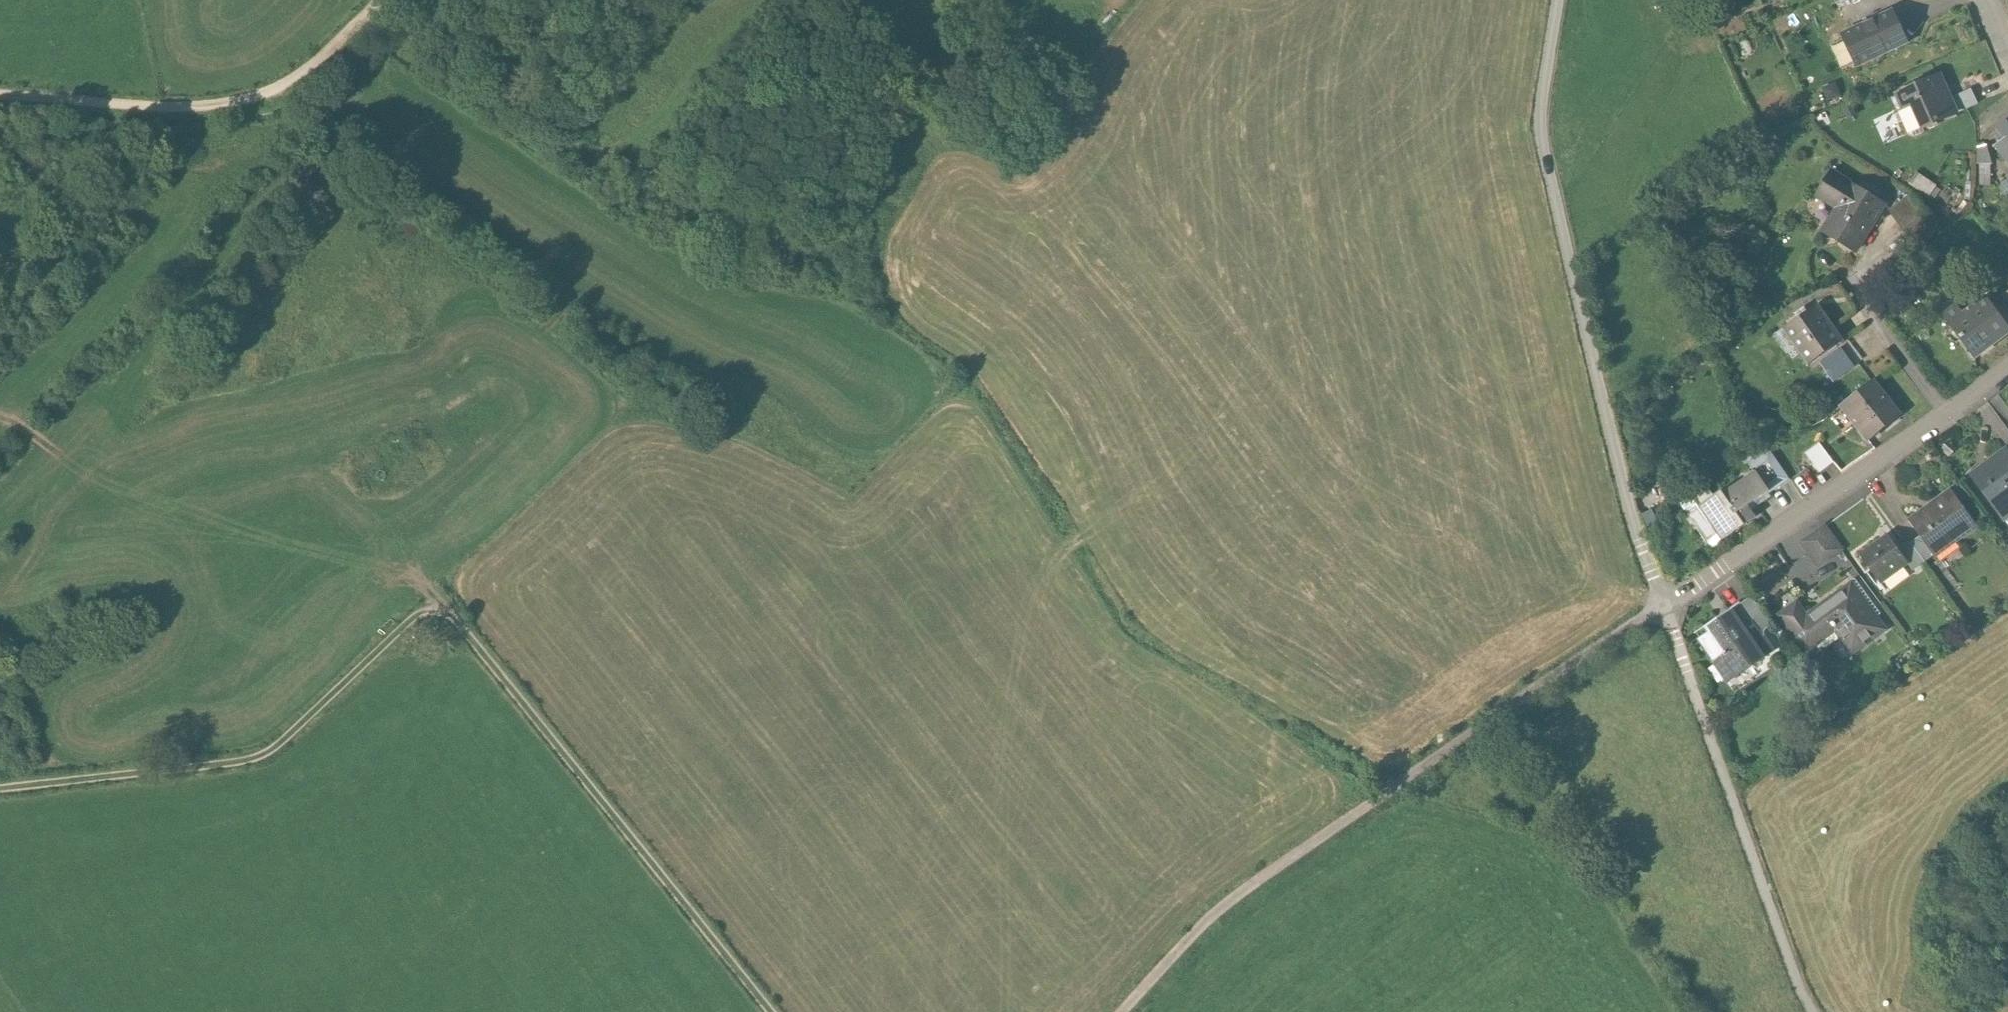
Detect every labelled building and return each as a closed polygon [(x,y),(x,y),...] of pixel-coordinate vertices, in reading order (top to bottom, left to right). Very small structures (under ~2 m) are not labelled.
[(1849,29),(1872,17),(1864,0),(1839,0),(1836,1),(1849,29)] [(1908,37),(1894,7),(1872,17),(1849,29),(1860,51),(1872,46),(1875,53),(1908,37)] [(1959,115),(1941,73),(1898,92),(1905,107),(1914,103),(1924,125),(1925,129),(1959,115)] [(1914,103),(1905,107),(1898,110),(1907,132),(1924,125),(1914,103)] [(1999,125),(2007,136),(2007,119),(1999,125)] [(1982,164),(1991,164),(1987,145),(1980,147),(1979,164),(1982,164)] [(1982,164),(1981,185),(1991,185),(1991,164),(1982,164)] [(1886,202),(1833,172),(1820,195),(1841,207),(1824,235),(1856,253),(1886,202)] [(1920,174),(1912,186),(1928,196),(1936,184),(1920,174)] [(1986,297),(1965,312),(1960,305),(1944,317),(1974,358),(2007,334),(2007,327),(1986,297)] [(1843,344),(1820,308),(1787,329),(1810,365),(1843,344)] [(1901,415),(1875,382),(1845,406),(1870,439),(1901,415)] [(1820,471),(1821,472),(1834,463),(1820,445),(1808,453),(1820,471)] [(2006,449),(1971,475),(2007,525),(2007,452),(2006,449)] [(1759,473),(1771,493),(1791,481),(1772,450),(1752,462),(1759,473)] [(1771,493),(1759,473),(1704,510),(1712,520),(1699,529),(1708,541),(1719,534),(1724,541),(1758,518),(1752,510),(1773,496),(1771,493)] [(1976,525),(1950,489),(1908,518),(1920,535),(1934,555),(1976,525)] [(1653,510),(1642,515),(1647,525),(1657,520),(1653,510)] [(1712,520),(1704,510),(1692,518),(1699,529),(1712,520)] [(1825,525),(1801,543),(1808,553),(1817,565),(1841,548),(1825,525)] [(1897,549),(1887,535),(1860,555),(1879,582),(1906,562),(1897,549)] [(1934,555),(1920,535),(1910,542),(1924,561),(1934,555)] [(1909,541),(1897,549),(1906,562),(1911,570),(1924,561),(1910,542),(1909,541)] [(1886,628),(1851,582),(1807,614),(1796,600),(1778,614),(1805,650),(1834,628),(1853,653),(1886,628)] [(1750,595),(1732,606),(1748,632),(1757,626),(1760,632),(1770,626),(1750,595)] [(1748,632),(1732,606),(1694,630),(1701,640),(1726,680),(1764,656),(1748,632)] [(1925,663),(1934,657),(1929,650),(1920,656),(1925,663)]
